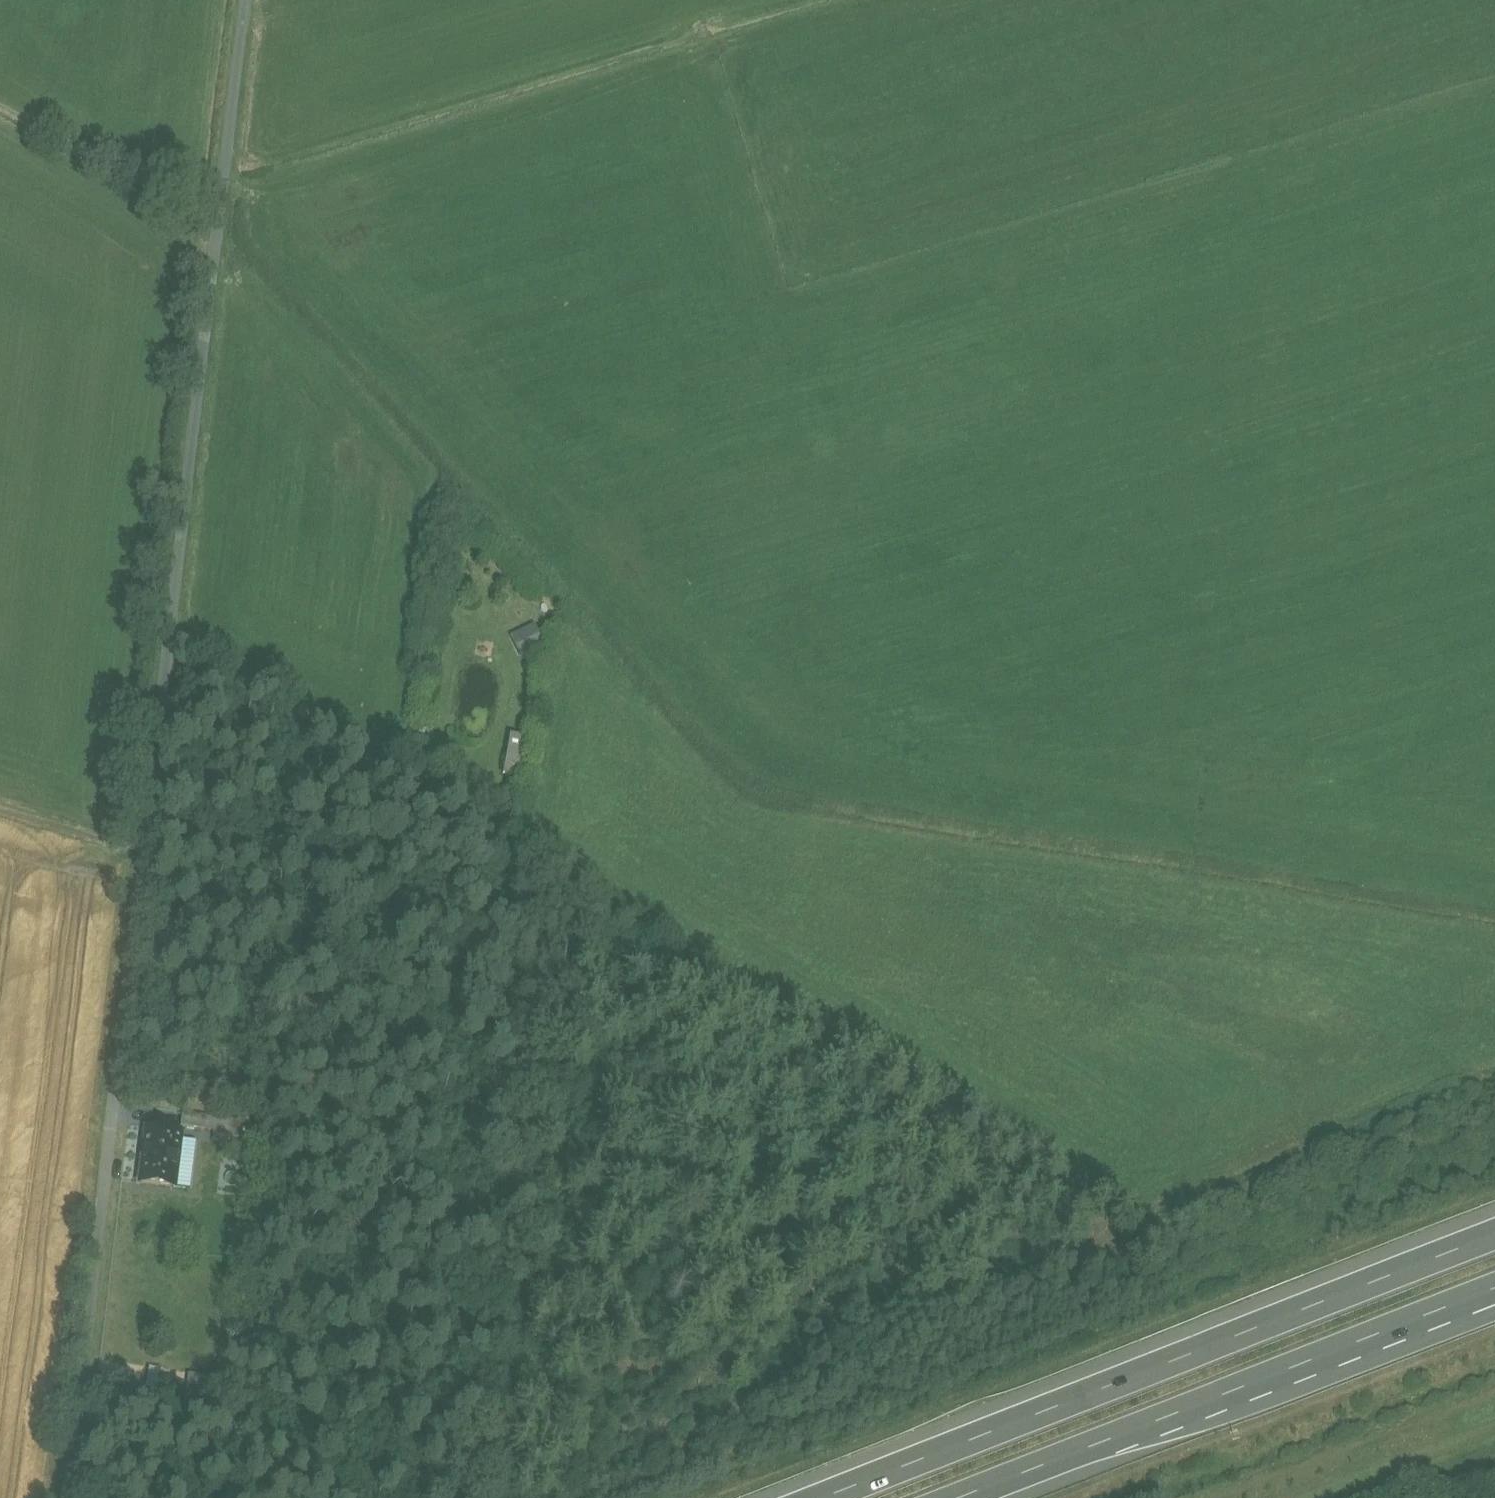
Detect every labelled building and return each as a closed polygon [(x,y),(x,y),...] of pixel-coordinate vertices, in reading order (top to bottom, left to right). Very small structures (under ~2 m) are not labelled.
[(541,629),(514,641),(524,665),(546,656),(552,653),(541,629)] [(530,743),(515,741),(509,780),(524,783),(530,743)] [(244,1127),(219,1126),(210,1125),(210,1120),(187,1118),(186,1134),(219,1136),(218,1143),(243,1144),(244,1127)] [(188,1138),(149,1133),(143,1188),(181,1193),(181,1189),(193,1190),(196,1163),(192,1163),(195,1145),(187,1144),(188,1138)]
